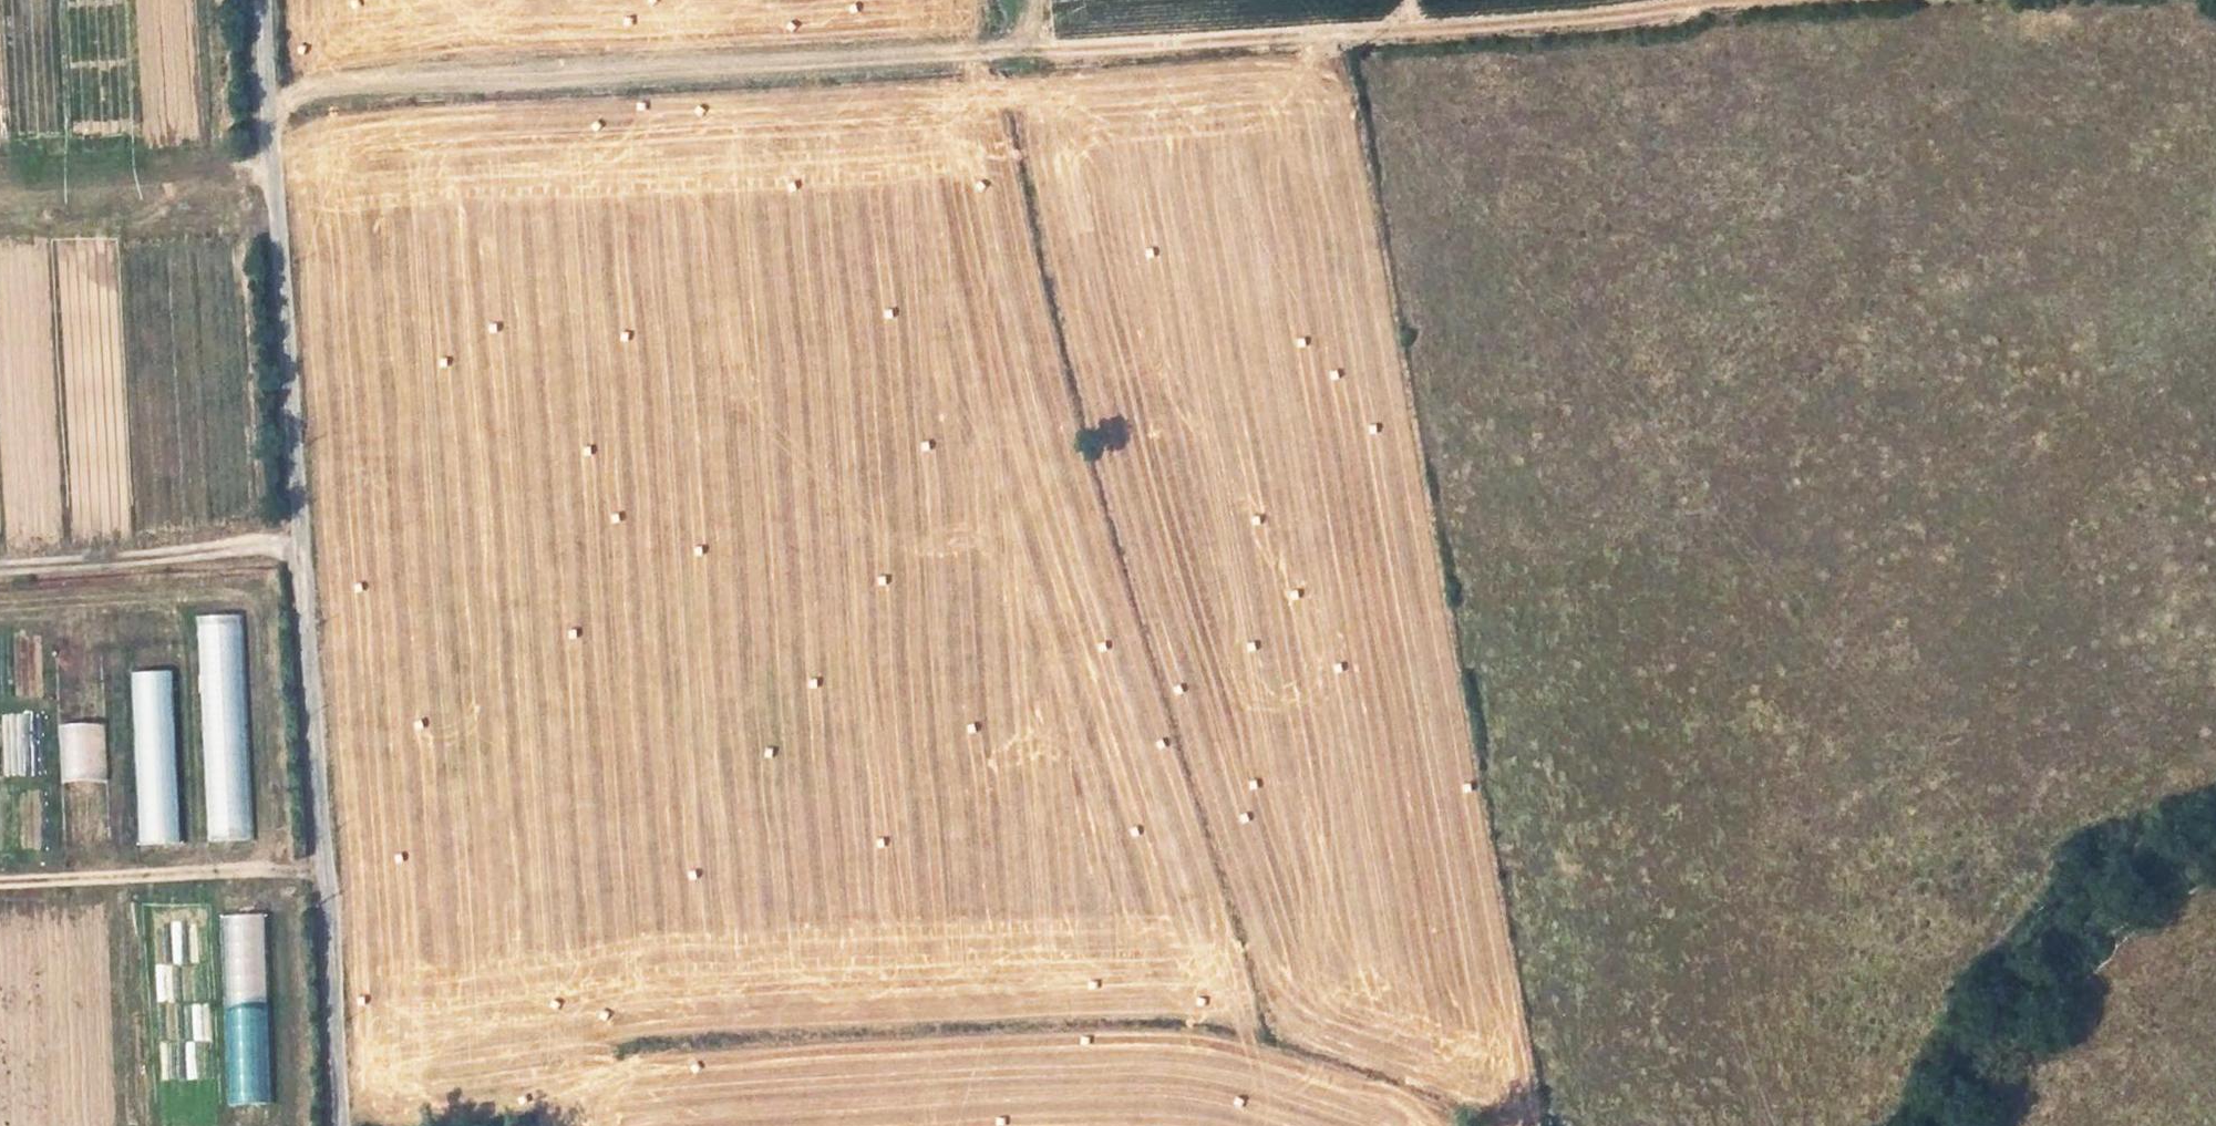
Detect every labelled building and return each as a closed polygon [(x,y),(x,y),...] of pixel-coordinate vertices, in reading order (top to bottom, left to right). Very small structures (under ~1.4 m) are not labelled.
[(241,614),(196,616),(207,840),(252,838),(241,614)] [(131,671),(137,843),(180,842),(173,670),(131,671)] [(192,896),(140,899),(146,1042),(199,1039),(192,896)]
